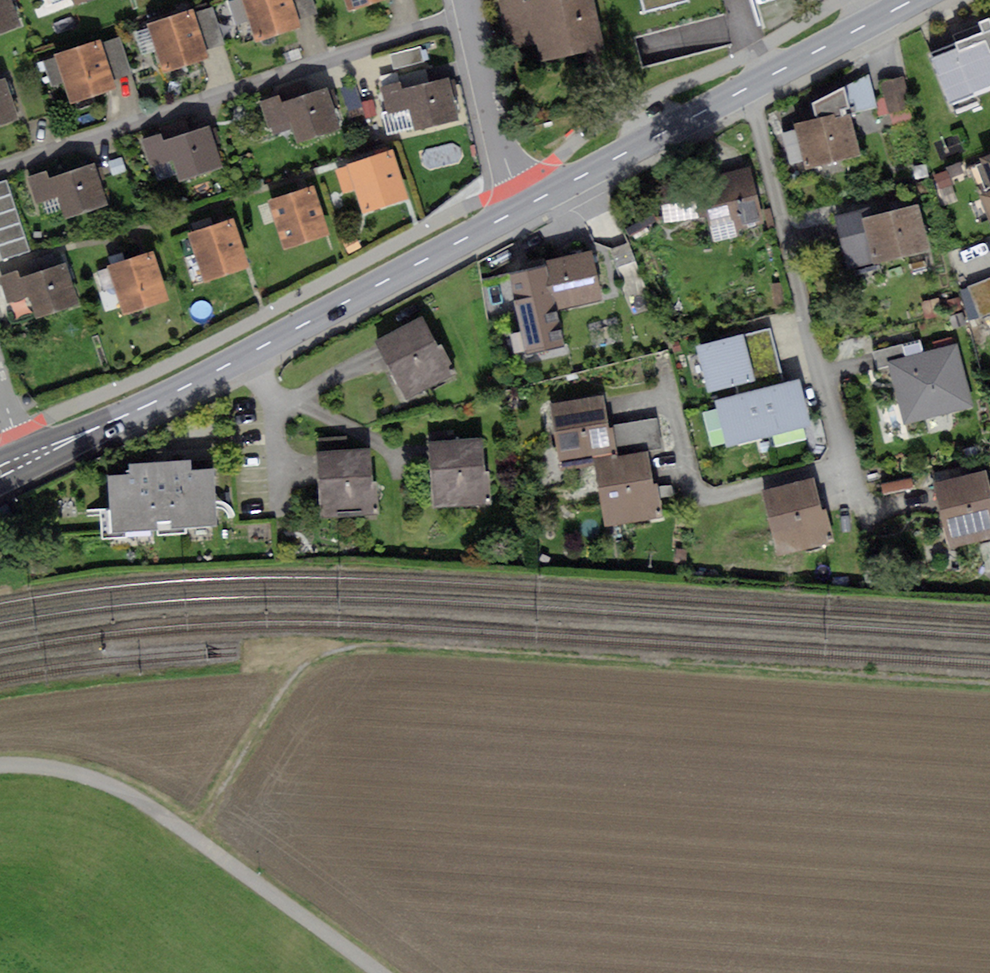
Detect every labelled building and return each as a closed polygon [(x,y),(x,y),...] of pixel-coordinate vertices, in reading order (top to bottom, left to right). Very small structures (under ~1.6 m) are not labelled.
[(16,26),(6,0),(0,0),(0,32),(16,26)] [(228,2),(235,24),(248,20),(255,42),(300,27),(297,19),(291,0),(233,0),(228,2)] [(297,19),(317,13),(312,0),(291,0),(297,19)] [(348,11),(381,0),(344,0),(348,11)] [(510,49),(537,44),(540,62),(603,49),(593,0),(500,0),(510,49)] [(644,13),(687,1),(687,0),(640,0),(644,13)] [(212,6),(192,12),(205,50),(224,44),(212,6)] [(191,9),(147,24),(148,27),(134,32),(141,54),(156,49),(163,71),(207,57),(205,50),(192,12),(191,9)] [(931,53),(950,98),(989,82),(989,17),(989,15),(977,20),(982,32),(931,53)] [(118,37),(101,42),(113,79),(130,74),(118,37)] [(100,39),(55,53),(56,56),(43,60),(51,86),(63,83),(69,102),(115,88),(113,79),(101,42),(100,39)] [(420,48),(390,56),(394,70),(424,62),(420,48)] [(868,73),(842,87),(848,114),(877,107),(868,73)] [(398,81),(378,86),(385,114),(409,108),(414,129),(459,118),(449,77),(400,88),(398,81)] [(900,77),(880,81),(890,125),(909,120),(900,77)] [(17,119),(4,78),(0,80),(0,124),(17,119)] [(355,83),(341,88),(349,110),(363,105),(355,83)] [(815,119),(795,123),(796,128),(783,131),(790,161),(803,158),(805,168),(857,157),(848,114),(842,87),(812,103),(815,119)] [(277,96),(259,102),(267,128),(271,127),(274,136),(296,129),(300,141),(337,129),(325,90),(280,105),(277,96)] [(209,125),(164,140),(170,160),(176,179),(221,165),(209,125)] [(170,160),(164,140),(161,132),(142,138),(151,166),(170,160)] [(392,153),(333,171),(340,195),(357,190),(363,209),(405,196),(392,153)] [(981,159),(989,183),(989,155),(981,159)] [(120,156),(107,160),(112,174),(124,170),(120,156)] [(94,164),(52,178),(58,196),(64,217),(107,204),(94,164)] [(58,196),(52,178),(49,168),(28,175),(37,203),(58,196)] [(707,177),(660,183),(664,221),(709,214),(713,241),(738,235),(737,228),(764,222),(752,168),(707,177)] [(945,169),(935,173),(939,187),(950,184),(945,169)] [(0,183),(0,257),(0,258),(29,248),(6,181),(0,183)] [(314,185),(267,200),(282,248),(329,232),(314,185)] [(978,194),(989,224),(989,223),(989,190),(978,194)] [(919,204),(863,218),(874,265),(931,251),(919,204)] [(874,265),(863,218),(861,210),(835,216),(848,271),(874,265)] [(232,218),(189,232),(206,281),(248,266),(232,218)] [(354,232),(342,238),(349,253),(361,247),(354,232)] [(620,245),(609,249),(633,315),(651,308),(628,242),(620,245)] [(591,250),(545,261),(546,265),(557,309),(603,298),(591,250)] [(152,252),(107,267),(122,313),(167,299),(152,252)] [(0,275),(0,286),(6,305),(29,298),(35,317),(78,303),(66,263),(20,277),(18,269),(0,275)] [(557,309),(546,265),(509,274),(513,300),(526,353),(565,343),(557,309)] [(968,286),(979,317),(989,314),(989,278),(968,286)] [(422,317),(375,341),(404,399),(457,373),(442,343),(437,346),(422,317)] [(770,328),(696,346),(707,392),(782,374),(770,328)] [(888,363),(924,354),(921,340),(871,352),(875,367),(888,363)] [(924,354),(888,363),(903,423),(972,406),(957,346),(924,354)] [(801,379),(758,389),(769,435),(811,425),(801,379)] [(769,435),(758,389),(715,399),(717,407),(726,442),(726,445),(769,435)] [(603,396),(549,405),(560,468),(594,462),(614,458),(603,396)] [(726,442),(717,407),(703,411),(711,446),(726,442)] [(658,418),(614,425),(619,454),(663,447),(658,418)] [(315,437),(316,452),(349,450),(348,435),(315,437)] [(481,438),(429,441),(434,506),(490,502),(487,467),(483,468),(481,438)] [(349,450),(316,452),(320,517),(379,513),(377,481),(371,481),(370,449),(349,450)] [(614,458),(594,462),(604,526),(662,517),(656,482),(652,483),(647,453),(614,458)] [(128,476),(108,476),(109,528),(156,527),(156,520),(169,519),(170,525),(216,524),(214,470),(193,471),(193,461),(127,463),(128,476)] [(932,484),(948,548),(989,538),(989,487),(986,472),(932,484)] [(814,477),(761,490),(774,543),(789,539),(791,551),(834,541),(826,509),(822,510),(814,477)] [(688,549),(675,548),(674,562),(687,562),(688,549)]
